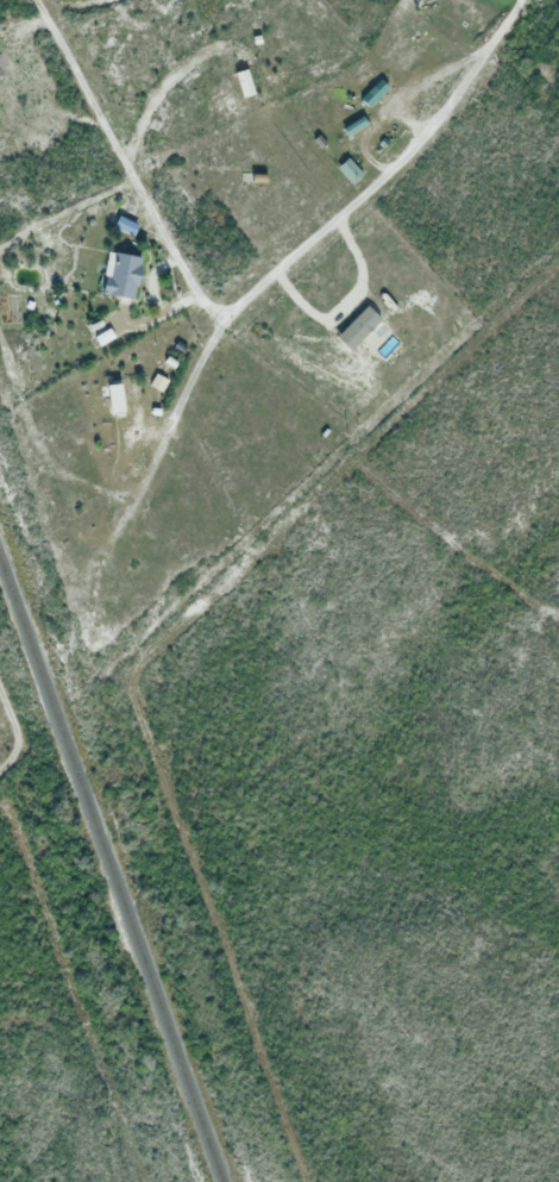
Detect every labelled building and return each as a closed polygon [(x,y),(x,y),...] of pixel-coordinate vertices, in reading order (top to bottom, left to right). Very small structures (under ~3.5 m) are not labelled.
[(253,44),(252,37),(260,36),(262,42),(253,44)] [(234,71),(247,68),(255,93),(241,98),(234,71)] [(388,86),(368,107),(360,99),(381,79),(388,86)] [(335,118),(340,102),(347,105),(343,120),(335,118)] [(346,136),(341,127),(362,115),(366,124),(346,136)] [(346,157),(363,173),(351,185),(335,168),(346,157)] [(113,226),(118,215),(138,224),(133,234),(113,226)] [(142,257),(133,299),(102,293),(109,251),(142,257)] [(99,345),(93,336),(109,327),(115,337),(99,345)] [(163,362),(168,356),(177,362),(172,368),(163,362)] [(106,386),(120,383),(123,409),(109,411),(106,386)]
